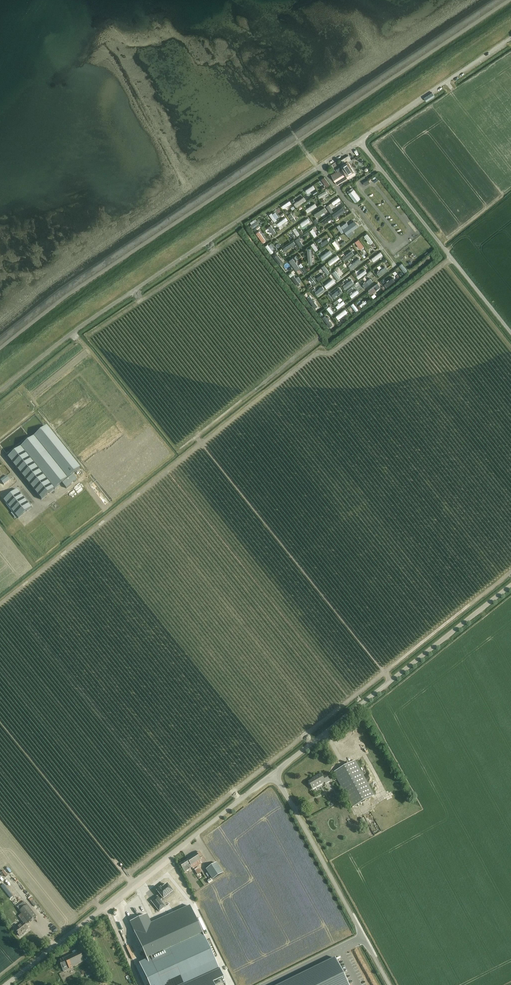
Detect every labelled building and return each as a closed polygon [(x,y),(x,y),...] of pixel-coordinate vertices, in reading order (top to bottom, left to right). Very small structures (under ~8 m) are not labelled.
[(355,173),(352,169),(348,162),(351,160),(348,155),(340,160),(342,164),(340,165),(342,168),(331,175),(337,185),(355,173)] [(325,174),(322,177),(329,184),(332,182),(325,174)] [(314,182),(305,187),(308,191),(317,186),(314,182)] [(355,202),(360,198),(353,189),(348,193),(355,202)] [(306,194),(295,200),(298,204),(308,198),(306,194)] [(332,199),(335,202),(342,197),(339,194),(332,199)] [(309,210),(318,203),(316,200),(306,207),(309,210)] [(332,209),(337,217),(340,215),(339,213),(347,208),(343,202),(332,209)] [(324,203),(313,212),(316,216),(328,207),(324,203)] [(292,210),(289,213),(294,219),(297,216),(292,210)] [(323,219),(326,223),(334,216),(331,212),(323,219)] [(275,223),(276,224),(279,221),(281,224),(289,217),(287,214),(275,223)] [(309,215),(301,219),(303,224),(312,219),(309,215)] [(357,226),(354,221),(348,225),(346,222),(341,226),(347,234),(357,226)] [(268,230),(271,228),(273,232),(277,230),(273,223),(266,226),(268,230)] [(261,228),(258,229),(263,239),(266,237),(261,228)] [(369,230),(365,232),(372,246),(376,244),(369,230)] [(297,237),(301,245),(305,242),(300,235),(297,237)] [(325,244),(331,239),(328,236),(322,240),(325,244)] [(361,246),(365,244),(360,236),(356,238),(361,246)] [(284,243),(286,247),(297,242),(295,238),(284,243)] [(307,262),(313,262),(313,246),(307,246),(307,252),(303,252),(303,254),(308,254),(307,262)] [(346,252),(343,249),(340,251),(347,258),(355,250),(352,247),(346,252)] [(382,249),(372,254),(374,259),(384,253),(382,249)] [(281,262),(283,260),(277,251),(274,253),(281,262)] [(328,259),(330,263),(341,256),(338,252),(328,259)] [(353,267),(363,258),(359,254),(349,263),(353,267)] [(294,255),(290,258),(300,271),(303,269),(294,255)] [(328,273),(332,270),(325,262),(322,264),(328,273)] [(386,262),(377,269),(381,274),(390,267),(386,262)] [(369,269),(375,277),(379,274),(372,266),(369,269)] [(322,267),(317,270),(320,276),(323,275),(322,272),(325,271),(322,267)] [(359,276),(368,270),(366,267),(357,272),(359,276)] [(316,280),(311,273),(308,275),(311,280),(309,282),(311,285),(316,280)] [(394,274),(389,279),(386,281),(388,285),(397,278),(394,274)] [(328,286),(337,279),(333,275),(325,282),(328,286)] [(371,275),(364,282),(367,285),(374,278),(371,275)] [(352,276),(344,283),(347,287),(356,280),(352,276)] [(372,292),(382,284),(379,279),(368,287),(372,292)] [(319,293),(327,286),(324,283),(316,289),(319,293)] [(348,288),(353,295),(360,290),(358,286),(354,289),(351,286),(348,288)] [(332,292),(335,296),(342,290),(339,287),(332,292)] [(363,304),(368,299),(365,295),(359,301),(363,304)] [(357,309),(360,307),(354,300),(351,303),(357,309)] [(339,317),(349,310),(346,305),(336,312),(339,317)] [(331,325),(334,323),(327,313),(324,315),(331,325)] [(7,458),(41,500),(61,483),(66,488),(76,479),(72,474),(80,468),(47,426),(7,458)] [(4,485),(9,480),(6,476),(0,481),(4,485)] [(18,518),(31,507),(17,490),(3,501),(18,518)] [(361,735),(349,742),(351,747),(353,746),(356,752),(367,747),(361,735)] [(355,761),(333,773),(352,807),(374,795),(355,761)] [(325,784),(330,781),(326,774),(321,777),(320,774),(314,778),(315,779),(308,782),(312,789),(325,782),(325,784)] [(206,861),(203,857),(199,852),(180,865),(185,872),(192,868),(193,870),(206,861)] [(216,863),(206,870),(213,880),(223,873),(216,863)] [(198,884),(195,878),(192,875),(190,876),(196,886),(198,884)] [(157,897),(151,901),(159,912),(165,907),(160,901),(163,899),(173,892),(167,885),(161,889),(160,888),(157,891),(160,895),(157,897)] [(28,923),(36,917),(27,905),(19,911),(21,914),(18,917),(20,920),(23,923),(14,930),(19,936),(23,934),(23,935),(26,932),(25,932),(28,929),(24,925),(28,922),(28,923)] [(147,916),(130,923),(147,961),(203,936),(203,935),(194,915),(190,907),(151,924),(147,916)] [(140,965),(149,984),(185,984),(209,974),(219,970),(203,936),(147,961),(140,965)] [(65,972),(85,961),(79,951),(59,962),(65,972)] [(280,984),(348,984),(335,958),(280,984)] [(185,984),(213,984),(209,974),(185,984)]
